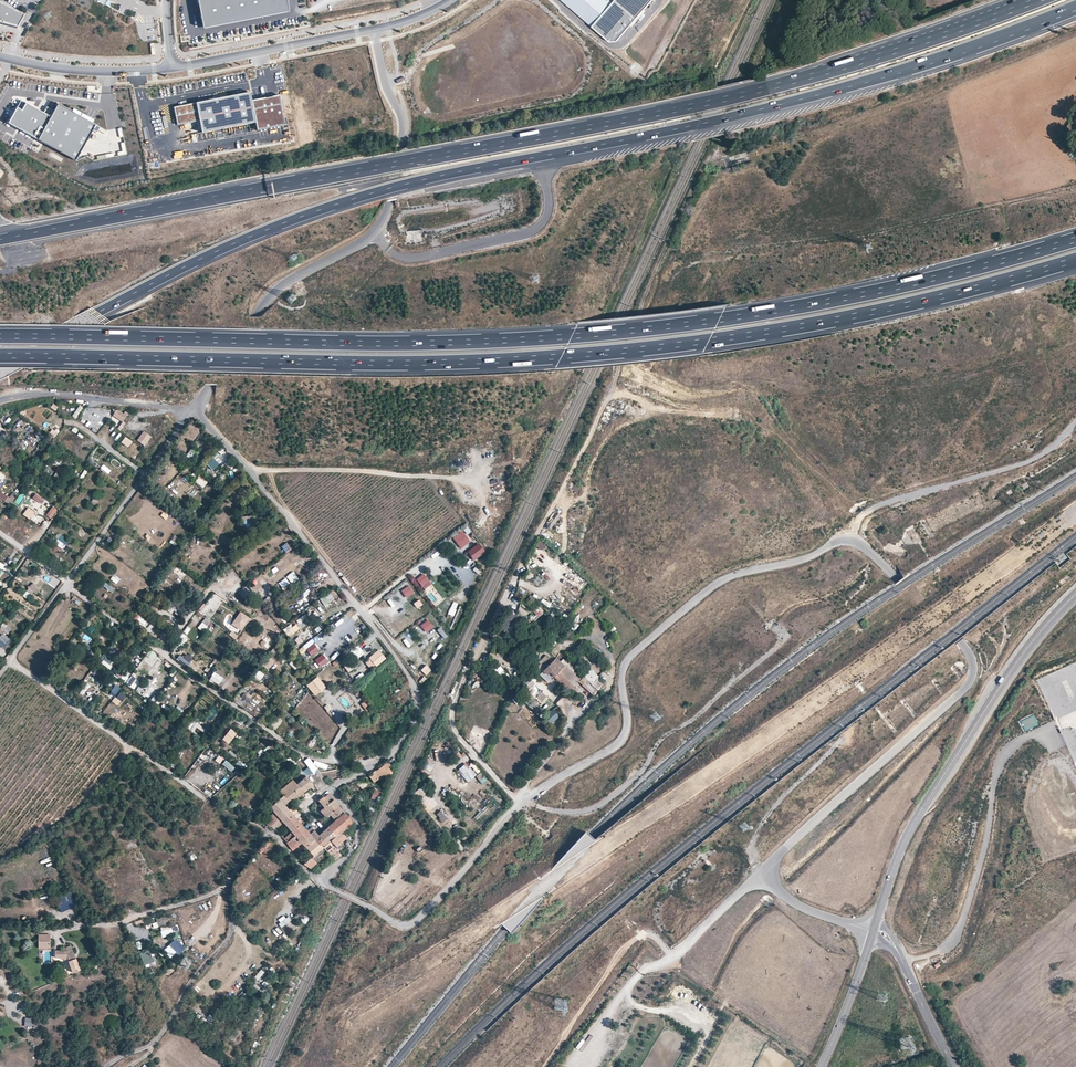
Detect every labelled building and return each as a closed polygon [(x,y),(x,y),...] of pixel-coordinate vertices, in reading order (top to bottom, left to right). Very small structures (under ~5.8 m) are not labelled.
[(203,28),(289,11),(287,0),(197,0),(203,28)] [(607,41),(614,40),(651,0),(613,0),(612,2),(610,0),(561,0),(607,41)] [(0,22),(18,27),(25,15),(2,2),(0,1),(0,22)] [(251,92),(174,107),(178,125),(200,121),(203,132),(249,123),(256,122),(258,130),(286,125),(280,95),(252,100),(251,92)] [(44,112),(21,99),(8,123),(78,161),(98,125),(59,103),(55,110),(46,106),(44,112)] [(122,151),(117,152),(118,156),(127,154),(124,142),(121,143),(122,151)] [(610,417),(615,408),(611,406),(606,415),(610,417)] [(113,415),(123,421),(128,414),(125,412),(124,414),(119,411),(114,410),(113,411),(115,412),(113,415)] [(85,415),(80,420),(85,424),(89,418),(85,415)] [(96,430),(99,424),(93,420),(90,426),(96,430)] [(140,442),(146,433),(144,431),(137,440),(140,442)] [(146,433),(140,442),(145,446),(151,436),(146,433)] [(128,445),(132,440),(125,435),(121,440),(128,445)] [(212,470),(220,464),(216,460),(220,456),(218,454),(206,463),(212,470)] [(90,458),(88,460),(94,466),(96,463),(90,458)] [(104,464),(100,470),(107,476),(111,470),(104,464)] [(61,473),(57,470),(53,476),(57,479),(61,473)] [(195,482),(203,488),(209,481),(201,475),(195,482)] [(11,504),(16,498),(11,494),(10,497),(2,492),(0,495),(0,497),(11,504)] [(38,492),(35,495),(41,501),(44,498),(38,492)] [(44,500),(40,505),(45,509),(49,504),(44,500)] [(242,525),(257,524),(256,516),(242,516),(242,525)] [(46,519),(40,526),(45,530),(51,522),(46,519)] [(468,527),(464,530),(467,535),(472,532),(468,527)] [(462,549),(471,541),(463,530),(453,538),(462,549)] [(174,534),(169,542),(175,545),(179,537),(174,534)] [(542,539),(536,546),(543,551),(548,544),(542,539)] [(281,546),(286,553),(292,550),(287,542),(281,546)] [(480,543),(467,551),(474,561),(486,552),(480,543)] [(444,566),(438,572),(440,575),(447,569),(444,566)] [(181,577),(184,573),(177,567),(173,572),(181,577)] [(295,572),(287,575),(290,582),(298,579),(295,572)] [(475,584),(479,577),(472,573),(467,580),(475,584)] [(424,574),(417,579),(422,587),(430,581),(424,574)] [(190,576),(187,578),(192,584),(196,582),(190,576)] [(37,585),(33,582),(29,588),(33,591),(35,588),(37,585)] [(113,592),(115,588),(105,583),(103,587),(113,592)] [(431,584),(423,591),(427,595),(435,588),(431,584)] [(410,585),(401,591),(406,599),(415,593),(410,585)] [(320,599),(325,606),(335,599),(330,591),(320,599)] [(418,609),(424,604),(420,599),(414,603),(418,609)] [(437,609),(443,615),(449,610),(443,603),(437,609)] [(146,628),(150,622),(138,613),(134,619),(146,628)] [(242,613),(233,624),(241,630),(249,619),(242,613)] [(413,617),(405,622),(407,625),(415,620),(413,617)] [(205,618),(197,628),(203,632),(211,622),(205,618)] [(429,619),(421,625),(426,633),(434,627),(429,619)] [(289,637),(296,633),(291,624),(284,629),(289,637)] [(98,638),(92,643),(94,645),(106,637),(103,633),(100,636),(96,631),(94,633),(98,638)] [(232,631),(230,635),(236,640),(239,636),(232,631)] [(166,640),(168,635),(161,632),(159,637),(166,640)] [(0,637),(0,640),(5,644),(10,639),(3,633),(0,637)] [(320,646),(326,641),(320,635),(314,640),(320,646)] [(264,637),(262,644),(268,646),(271,639),(264,637)] [(404,642),(409,649),(416,644),(410,637),(404,642)] [(306,649),(312,656),(320,650),(314,643),(306,649)] [(303,646),(298,650),(301,655),(307,651),(303,646)] [(353,650),(359,657),(364,653),(358,646),(353,650)] [(387,659),(380,650),(370,657),(377,666),(387,659)] [(112,669),(116,659),(104,653),(99,662),(112,669)] [(184,657),(179,655),(177,660),(189,666),(193,658),(186,654),(184,657)] [(320,667),(329,662),(324,654),(315,659),(320,667)] [(263,666),(268,670),(275,660),(270,657),(263,666)] [(556,657),(552,662),(545,669),(543,671),(547,675),(552,679),(553,679),(554,677),(565,666),(556,657)] [(552,662),(548,658),(542,666),(545,669),(552,662)] [(569,662),(565,666),(570,671),(574,668),(569,662)] [(344,666),(348,672),(354,669),(350,663),(344,666)] [(502,675),(506,668),(497,664),(494,671),(502,675)] [(427,676),(432,670),(426,665),(421,671),(427,676)] [(196,666),(193,669),(200,674),(203,670),(196,666)] [(579,673),(574,668),(570,671),(565,666),(554,677),(569,692),(579,681),(575,676),(579,673)] [(547,675),(543,671),(542,672),(540,674),(539,675),(548,684),(552,679),(547,675)] [(210,680),(219,686),(224,678),(215,672),(210,680)] [(133,673),(129,678),(123,674),(120,678),(134,688),(141,678),(133,673)] [(583,677),(579,673),(575,676),(579,681),(583,677)] [(327,688),(318,677),(307,685),(315,696),(327,688)] [(84,696),(91,685),(87,682),(80,693),(84,696)] [(149,698),(153,692),(141,684),(137,691),(149,698)] [(177,706),(174,710),(185,716),(187,711),(177,706)] [(552,724),(560,716),(553,709),(545,718),(552,724)] [(1020,720),(1023,730),(1038,726),(1035,716),(1020,720)] [(193,731),(197,727),(202,732),(207,727),(197,717),(188,726),(193,731)] [(223,740),(230,745),(237,733),(230,728),(223,740)] [(312,748),(319,737),(316,735),(308,746),(312,748)] [(230,750),(227,753),(234,758),(237,755),(230,750)] [(304,770),(307,778),(318,773),(312,757),(305,760),(308,768),(304,770)] [(244,770),(247,765),(238,760),(236,764),(244,770)] [(388,762),(370,776),(374,783),(380,779),(382,781),(393,774),(389,768),(391,766),(388,762)] [(470,781),(478,773),(467,763),(459,770),(470,781)] [(313,785),(306,777),(298,785),(303,792),(305,793),(313,785)] [(284,797),(298,785),(294,780),(280,792),(284,797)] [(298,796),(303,792),(298,785),(284,797),(287,801),(289,802),(297,795),(298,796)] [(343,795),(350,790),(347,786),(340,790),(343,795)] [(383,793),(375,789),(371,798),(376,800),(378,796),(381,797),(383,793)] [(329,795),(325,798),(323,797),(319,801),(324,808),(330,804),(334,801),(329,795)] [(286,801),(284,797),(270,809),(274,814),(267,820),(272,826),(273,826),(280,819),(289,811),(283,804),(286,801)] [(340,808),(334,801),(330,804),(335,811),(340,808)] [(330,804),(324,808),(321,811),(327,818),(330,815),(335,811),(330,804)] [(435,805),(430,809),(441,823),(447,819),(435,805)] [(340,808),(335,811),(330,815),(336,822),(346,814),(340,808)] [(289,811),(280,819),(273,826),(277,831),(284,825),(291,833),(283,840),(287,844),(293,851),(302,843),(311,835),(308,832),(304,828),(294,817),(289,811)] [(299,812),(294,817),(304,828),(305,826),(302,823),(305,820),(299,812)] [(346,814),(336,822),(326,830),(334,840),(350,827),(354,823),(346,814)] [(354,833),(350,827),(334,840),(332,842),(338,848),(347,840),(354,833)] [(326,830),(319,836),(316,839),(324,849),(326,851),(334,861),(342,854),(338,848),(332,842),(334,840),(326,830)] [(315,831),(311,835),(302,843),(305,848),(306,847),(316,839),(319,836),(315,831)] [(262,854),(263,851),(270,854),(273,843),(263,839),(258,853),(262,854)] [(324,849),(316,839),(306,847),(314,857),(320,853),(321,854),(326,851),(324,849)] [(347,840),(338,848),(342,854),(352,845),(347,840)] [(187,853),(191,861),(197,859),(193,851),(187,853)] [(314,857),(312,859),(305,865),(306,866),(312,870),(317,865),(317,864),(319,862),(316,858),(321,854),(320,853),(314,857)] [(318,890),(312,886),(307,893),(311,896),(314,891),(315,892),(316,893),(318,890)] [(71,891),(57,896),(60,904),(74,899),(71,891)] [(283,927),(290,921),(285,914),(277,920),(283,927)] [(166,916),(157,919),(157,922),(152,923),(154,929),(169,924),(166,916)] [(287,927),(296,931),(298,926),(290,921),(287,927)] [(162,936),(173,935),(172,926),(161,927),(162,936)] [(51,949),(51,935),(39,935),(39,949),(51,949)] [(136,943),(140,949),(146,945),(142,939),(136,943)] [(370,940),(366,949),(373,952),(377,944),(370,940)] [(176,953),(178,955),(184,949),(178,944),(173,950),(167,944),(162,949),(171,958),(176,953)] [(73,973),(80,970),(71,946),(63,949),(64,952),(60,952),(60,951),(54,951),(54,958),(59,958),(59,959),(63,959),(63,961),(67,959),(73,973)] [(139,952),(144,966),(154,962),(149,948),(139,952)]
